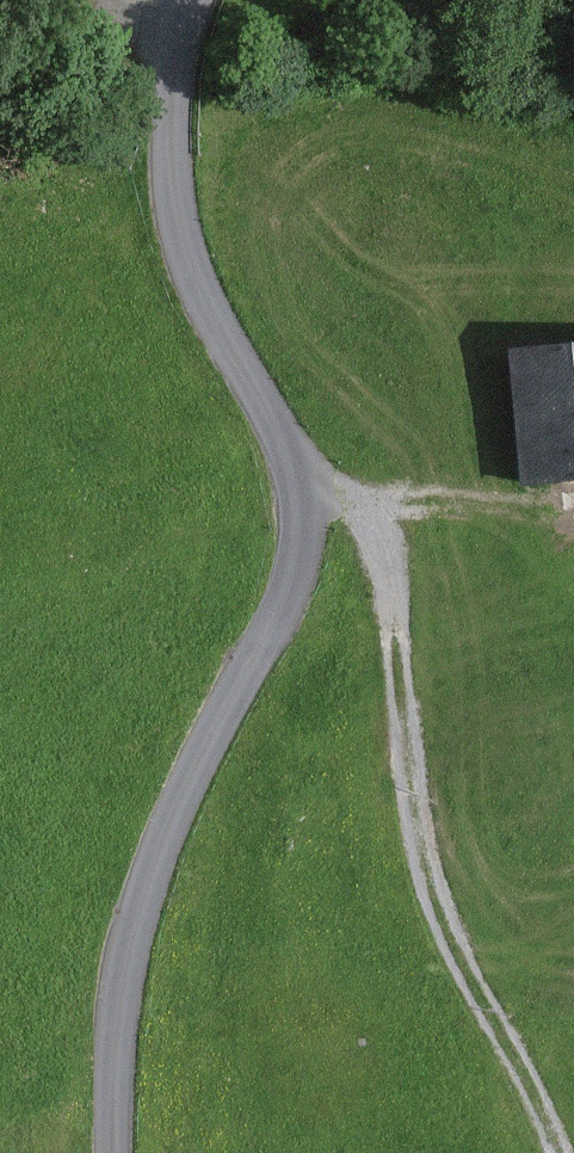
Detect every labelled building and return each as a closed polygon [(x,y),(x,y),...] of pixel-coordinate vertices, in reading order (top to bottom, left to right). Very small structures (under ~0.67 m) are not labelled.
[(533,351),(543,484),(573,482),(573,348),(533,351)]
